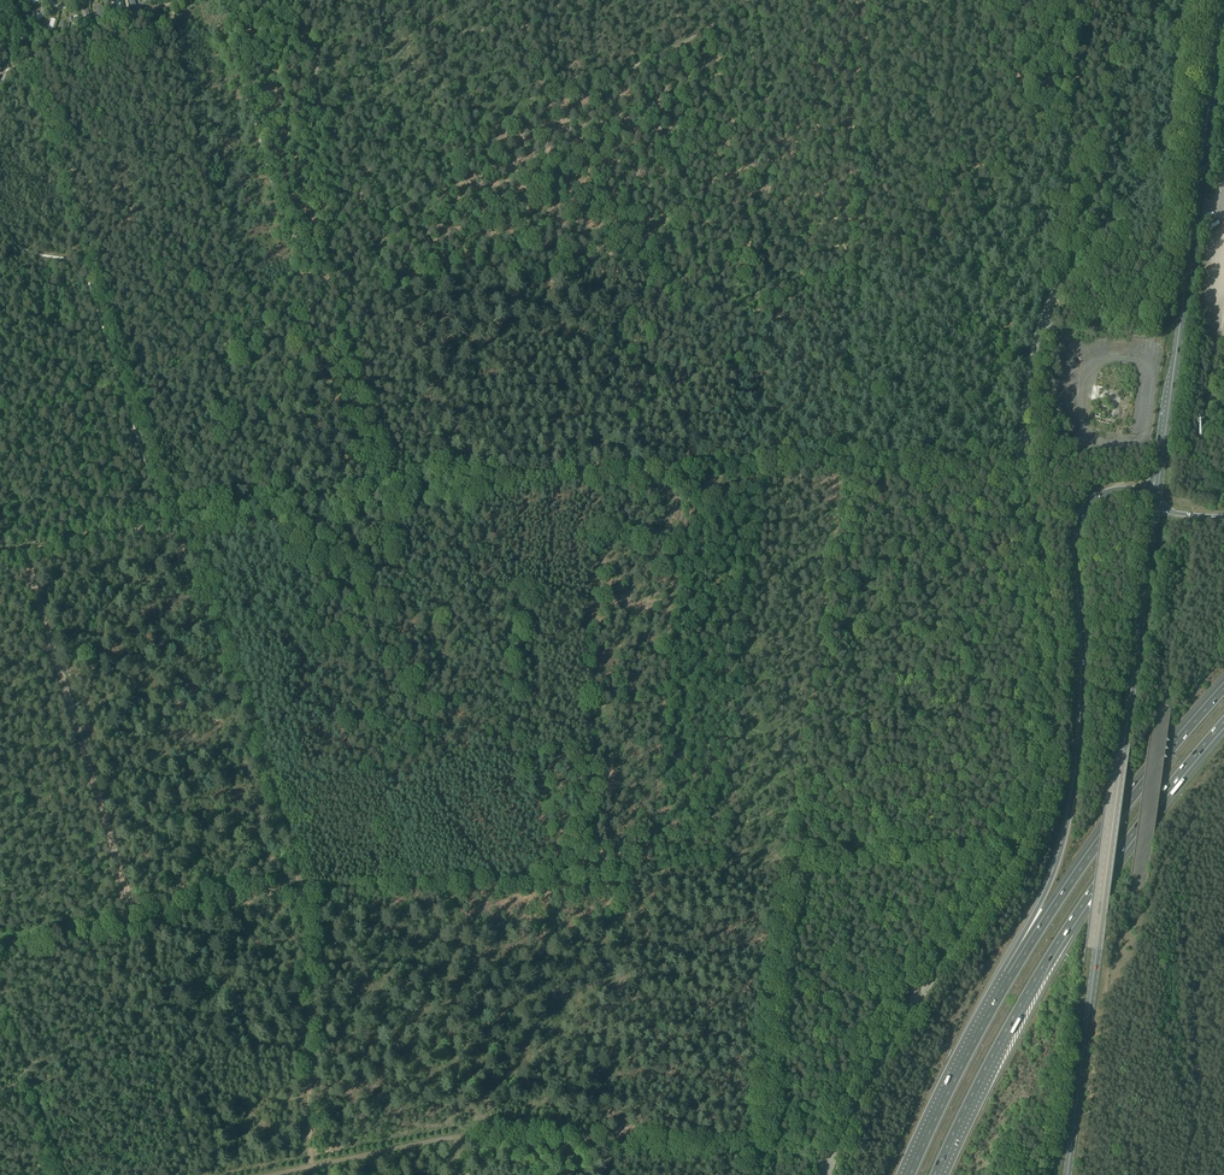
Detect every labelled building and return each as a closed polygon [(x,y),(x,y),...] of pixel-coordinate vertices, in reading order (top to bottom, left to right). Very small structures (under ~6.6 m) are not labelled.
[(37,17),(35,18),(38,22),(46,14),(43,11),(39,15),(37,17)] [(1206,229),(1207,233),(1222,227),(1220,223),(1206,229)] [(1207,234),(1208,238),(1221,233),(1220,229),(1207,234)] [(1210,269),(1223,260),(1222,257),(1223,256),(1219,248),(1222,246),(1221,243),(1212,249),(1212,248),(1207,251),(1210,255),(1208,256),(1209,259),(1207,260),(1209,264),(1208,265),(1210,269)] [(1207,274),(1222,268),(1221,265),(1206,271),(1207,274)] [(1207,281),(1223,274),(1222,270),(1205,277),(1207,281)] [(1110,402),(1102,401),(1104,388),(1096,387),(1094,402),(1100,403),(1099,411),(1105,412),(1104,416),(1108,417),(1110,402)]
